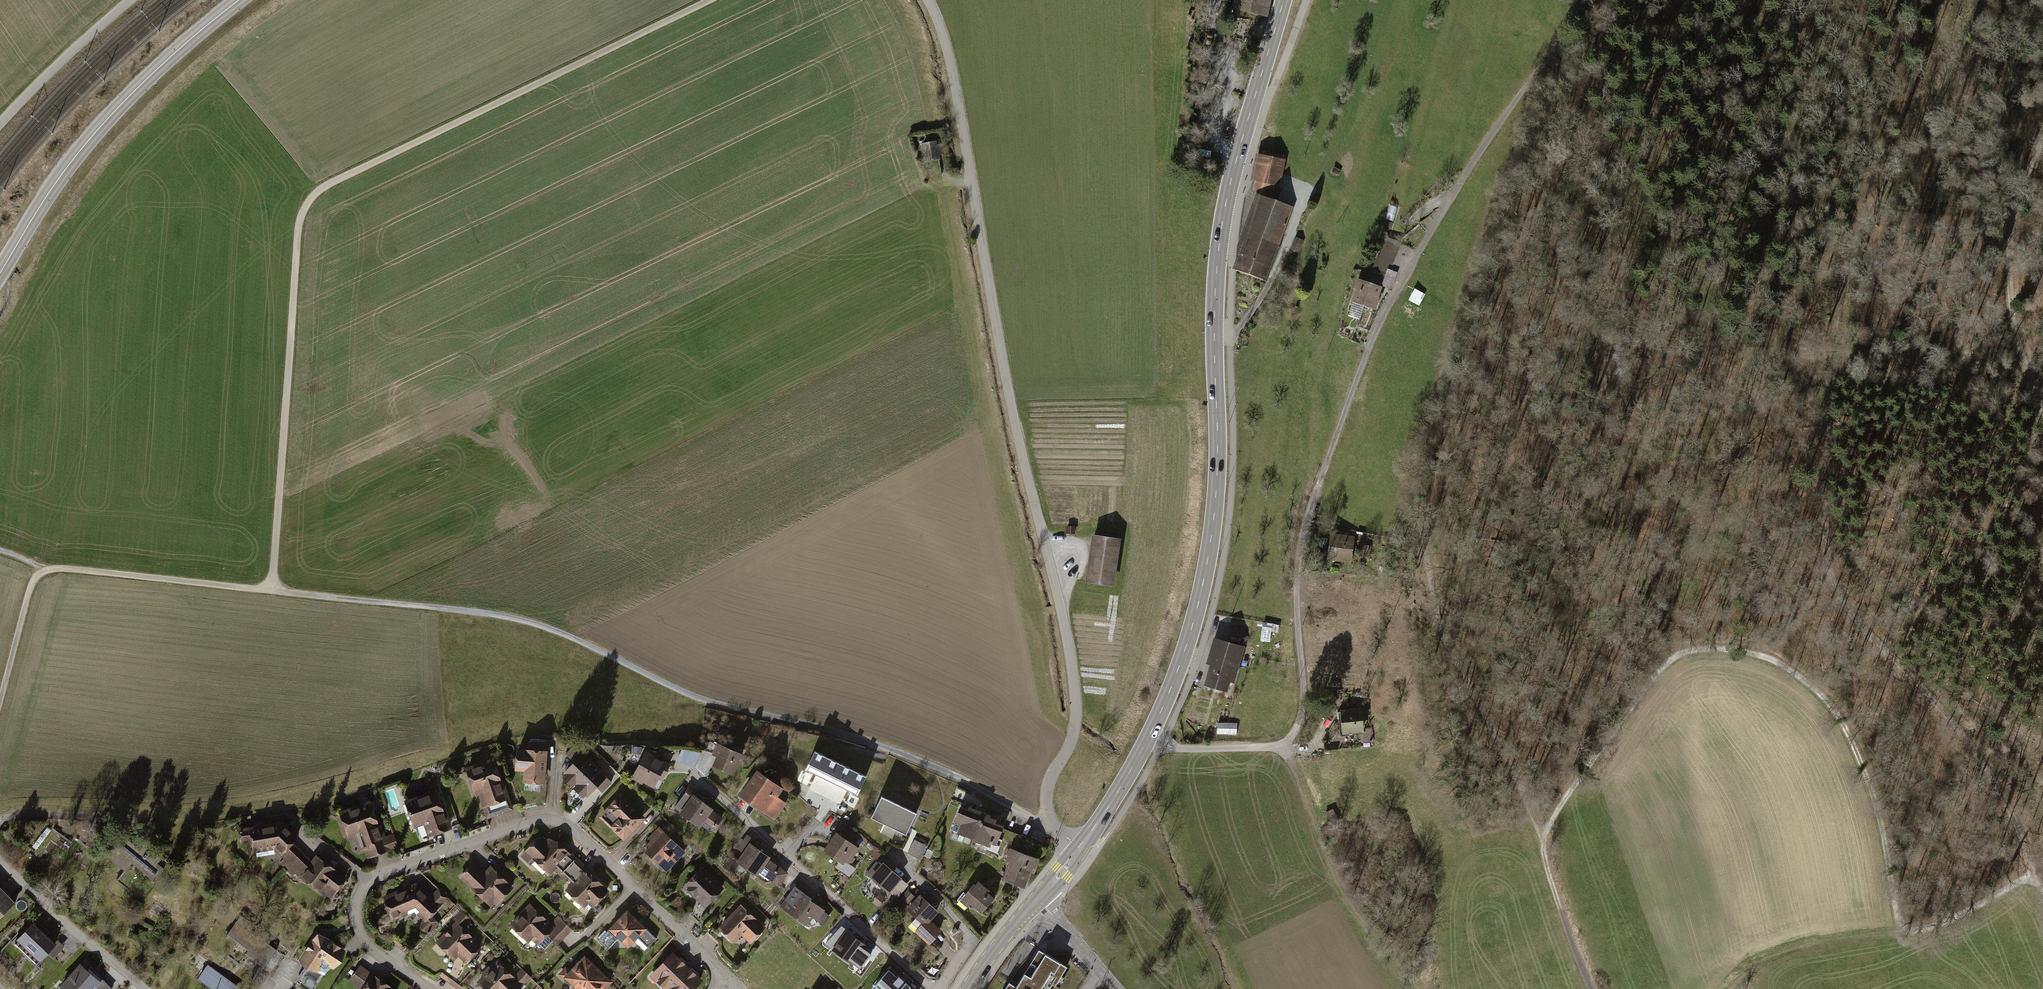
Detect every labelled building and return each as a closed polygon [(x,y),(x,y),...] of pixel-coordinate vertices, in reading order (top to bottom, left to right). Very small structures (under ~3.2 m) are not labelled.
[(1268,0),(1237,0),(1236,8),(1265,14),(1268,0)] [(938,158),(935,142),(923,145),(926,160),(938,158)] [(1278,185),(1283,160),(1262,155),(1255,191),(1273,194),(1275,185),(1278,185)] [(1278,247),(1292,209),(1262,198),(1244,247),(1240,246),(1238,253),(1242,255),(1237,268),(1263,277),(1269,260),(1274,262),(1279,247),(1278,247)] [(1302,241),(1296,239),(1292,249),(1298,251),(1302,241)] [(1392,251),(1385,249),(1381,258),(1380,257),(1375,269),(1382,272),(1392,251)] [(1388,271),(1384,283),(1392,287),(1397,274),(1388,271)] [(1380,287),(1361,281),(1359,289),(1358,288),(1354,301),(1374,308),(1378,298),(1376,297),(1380,287)] [(1415,288),(1410,300),(1421,304),(1426,292),(1415,288)] [(1088,581),(1112,584),(1119,540),(1094,536),(1088,581)] [(1351,539),(1333,536),(1330,557),(1348,559),(1351,539)] [(1271,641),(1272,632),(1279,633),(1280,624),(1263,622),(1262,640),(1271,641)] [(1229,645),(1219,642),(1206,684),(1226,690),(1229,679),(1233,681),(1243,646),(1229,642),(1229,645)] [(1333,695),(1325,696),(1326,707),(1334,707),(1333,695)] [(1360,710),(1338,712),(1338,720),(1343,719),(1344,731),(1362,730),(1360,710)] [(1218,735),(1237,736),(1238,723),(1218,722),(1218,735)] [(1371,732),(1362,732),(1363,742),(1372,742),(1371,732)] [(577,783),(594,765),(581,752),(583,750),(576,744),(566,754),(575,763),(565,773),(566,774),(566,775),(575,783),(576,782),(577,783)] [(714,766),(732,773),(740,754),(717,745),(714,753),(718,755),(714,766)] [(543,782),(545,752),(518,750),(517,760),(521,760),(520,769),(526,770),(525,780),(543,782)] [(643,780),(653,786),(659,775),(662,777),(669,766),(656,759),(659,752),(648,750),(633,777),(642,782),(643,780)] [(806,769),(831,782),(840,764),(814,751),(806,769)] [(694,756),(682,755),(681,762),(693,763),(694,756)] [(492,760),(467,769),(475,790),(484,787),(490,803),(483,805),(486,815),(508,807),(492,760)] [(866,777),(840,764),(831,782),(857,794),(866,777)] [(611,782),(594,765),(577,783),(577,784),(577,785),(586,794),(587,793),(588,794),(596,786),(602,792),(611,782)] [(781,790),(758,773),(742,795),(757,805),(760,801),(768,806),(765,811),(774,817),(784,804),(776,798),(781,790)] [(431,834),(448,828),(436,793),(407,803),(414,824),(426,820),(431,834)] [(711,809),(694,796),(693,798),(685,793),(674,807),(699,825),(703,819),(714,827),(721,818),(710,810),(711,809)] [(619,819),(612,826),(624,838),(638,823),(637,822),(640,818),(634,812),(634,806),(630,806),(620,796),(609,808),(619,819)] [(916,813),(881,796),(871,818),(906,834),(916,813)] [(370,855),(386,850),(369,803),(341,813),(349,836),(362,832),(370,855)] [(974,838),(983,815),(984,813),(966,806),(965,810),(960,808),(952,829),(974,838)] [(996,820),(983,815),(974,838),(974,839),(989,845),(987,849),(997,852),(1002,840),(998,839),(1003,826),(994,823),(996,820)] [(283,823),(251,828),(254,850),(275,847),(285,857),(280,862),(286,869),(301,853),(291,843),(297,837),(283,823)] [(97,837),(89,831),(83,839),(91,845),(97,837)] [(644,849),(661,864),(666,859),(671,864),(683,852),(677,847),(678,846),(662,831),(644,849)] [(857,848),(837,833),(825,850),(842,862),(848,854),(851,856),(857,848)] [(394,835),(385,838),(389,849),(397,846),(394,835)] [(153,881),(163,868),(157,863),(162,857),(140,839),(135,846),(123,836),(118,842),(118,841),(108,854),(127,869),(133,861),(147,873),(146,875),(153,881)] [(753,841),(747,837),(739,849),(745,853),(739,861),(756,874),(760,868),(772,877),(770,879),(778,885),(786,874),(778,868),(779,867),(767,858),(768,857),(756,848),(759,844),(754,840),(753,841)] [(914,840),(908,853),(921,859),(927,846),(914,840)] [(553,868),(560,874),(574,860),(555,842),(553,845),(548,841),(546,843),(544,841),(534,843),(527,851),(550,872),(553,868)] [(1037,858),(1015,850),(1011,861),(1012,861),(1005,879),(1023,886),(1029,870),(1032,872),(1037,858)] [(335,891),(345,878),(316,857),(312,863),(301,853),(286,869),(293,875),(296,871),(302,877),(320,890),(325,884),(335,891)] [(735,862),(729,858),(723,866),(729,871),(735,862)] [(568,890),(588,910),(607,891),(574,860),(560,874),(564,879),(567,875),(575,882),(568,890)] [(900,877),(883,864),(881,866),(876,862),(867,873),(888,891),(894,884),(897,887),(902,881),(899,878),(900,877)] [(462,876),(487,900),(494,893),(500,899),(511,887),(491,868),(484,875),(473,865),(462,876)] [(701,869),(685,886),(705,905),(721,889),(701,869)] [(989,890),(978,882),(975,885),(974,884),(966,893),(964,891),(957,900),(966,908),(971,902),(982,911),(994,898),(987,892),(989,890)] [(416,884),(385,897),(393,918),(407,912),(408,914),(414,911),(417,914),(418,912),(425,919),(438,906),(416,884)] [(0,887),(0,917),(15,902),(4,891),(6,890),(2,886),(0,887)] [(803,892),(795,887),(781,906),(806,923),(812,915),(816,918),(822,910),(801,895),(803,892)] [(439,890),(433,896),(441,903),(446,897),(439,890)] [(913,896),(908,891),(899,900),(906,904),(913,896)] [(884,899),(878,894),(873,900),(879,905),(884,899)] [(936,911),(920,897),(909,909),(917,917),(910,924),(929,941),(939,930),(928,920),(936,911)] [(550,925),(530,906),(512,924),(528,940),(531,936),(538,942),(551,929),(561,938),(571,928),(559,916),(550,925)] [(741,907),(721,928),(734,939),(741,931),(750,940),(762,928),(741,907)] [(464,925),(470,919),(462,911),(456,917),(464,925)] [(619,937),(628,945),(637,936),(648,947),(656,938),(627,911),(607,931),(616,940),(619,937)] [(265,965),(277,949),(261,938),(265,932),(241,915),(228,932),(236,937),(236,938),(249,948),(246,952),(265,965)] [(53,957),(63,946),(57,941),(55,943),(44,934),(47,931),(35,920),(14,943),(25,952),(28,948),(40,959),(47,952),(53,957)] [(456,923),(438,942),(454,957),(457,954),(464,961),(479,945),(456,923)] [(834,949),(852,962),(855,957),(864,964),(871,953),(862,947),(864,945),(846,933),(845,934),(839,930),(831,942),(836,946),(834,949)] [(343,951),(318,934),(301,959),(307,966),(317,969),(320,964),(327,962),(333,966),(340,960),(343,951)] [(1039,949),(1016,986),(1009,982),(1005,988),(1049,988),(1058,974),(1061,976),(1067,967),(1039,949)] [(658,980),(666,988),(686,967),(673,954),(655,973),(659,977),(659,979),(658,980)] [(566,976),(578,988),(598,969),(585,957),(566,976)] [(487,988),(517,988),(521,985),(498,963),(479,982),(487,988)] [(80,965),(61,987),(64,988),(111,988),(88,969),(87,971),(80,965)] [(207,966),(199,978),(214,988),(240,988),(207,966)] [(361,967),(351,981),(363,988),(391,988),(361,967)] [(666,988),(667,988),(691,988),(700,980),(686,967),(666,988)] [(522,969),(516,975),(523,983),(529,976),(522,969)] [(598,969),(578,988),(579,988),(602,988),(610,981),(598,969)] [(903,983),(888,970),(875,985),(879,988),(897,988),(903,983)]
